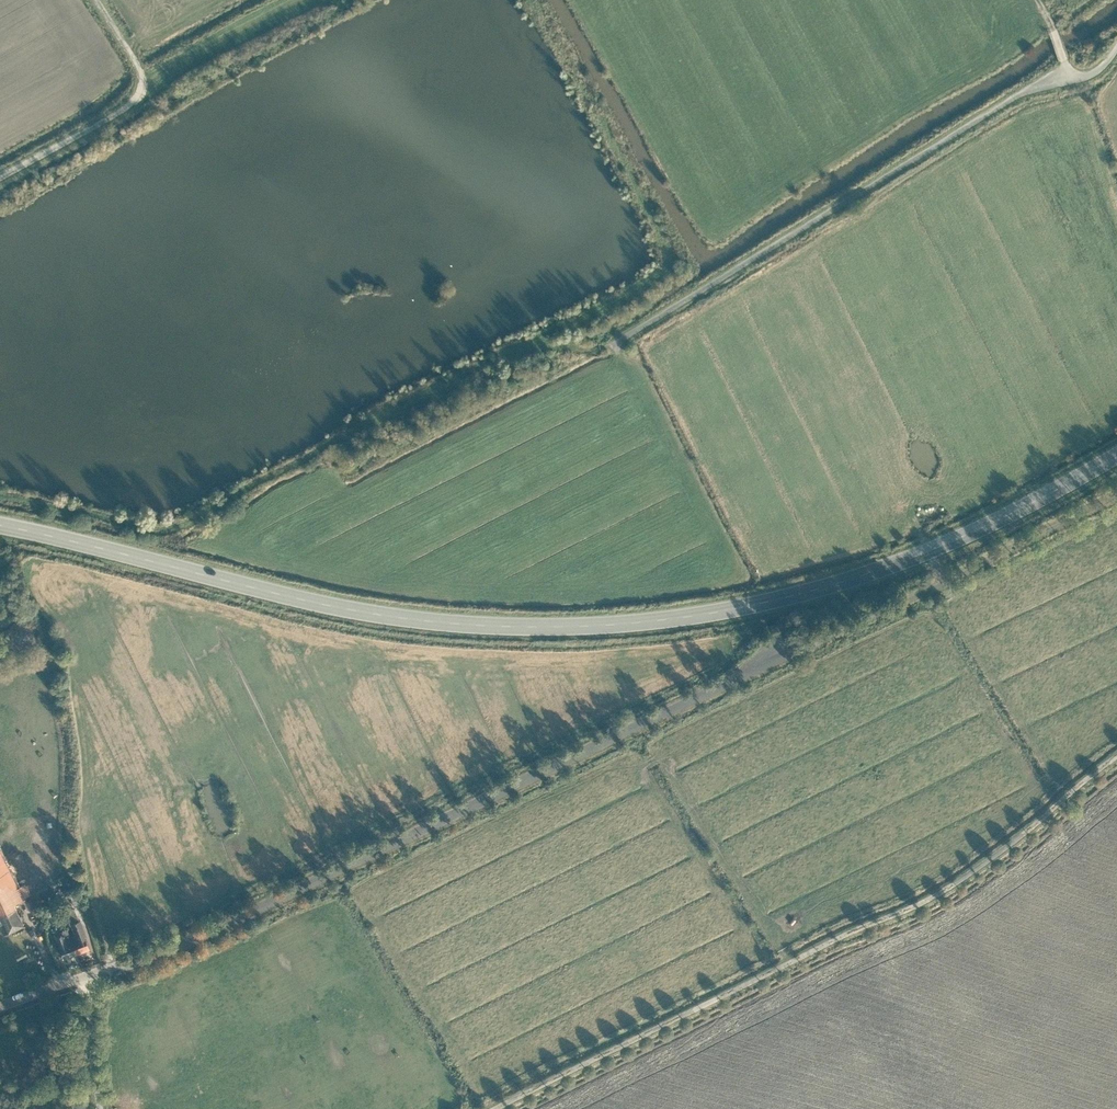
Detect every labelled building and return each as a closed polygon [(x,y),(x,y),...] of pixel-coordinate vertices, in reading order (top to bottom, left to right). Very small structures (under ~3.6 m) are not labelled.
[(0,852),(0,926),(3,933),(27,921),(17,902),(31,895),(25,882),(18,886),(0,852)] [(75,934),(70,936),(77,953),(89,948),(84,935),(86,934),(80,919),(79,920),(71,923),(75,934)] [(67,928),(54,933),(64,958),(77,953),(70,936),(69,934),(67,928)]
